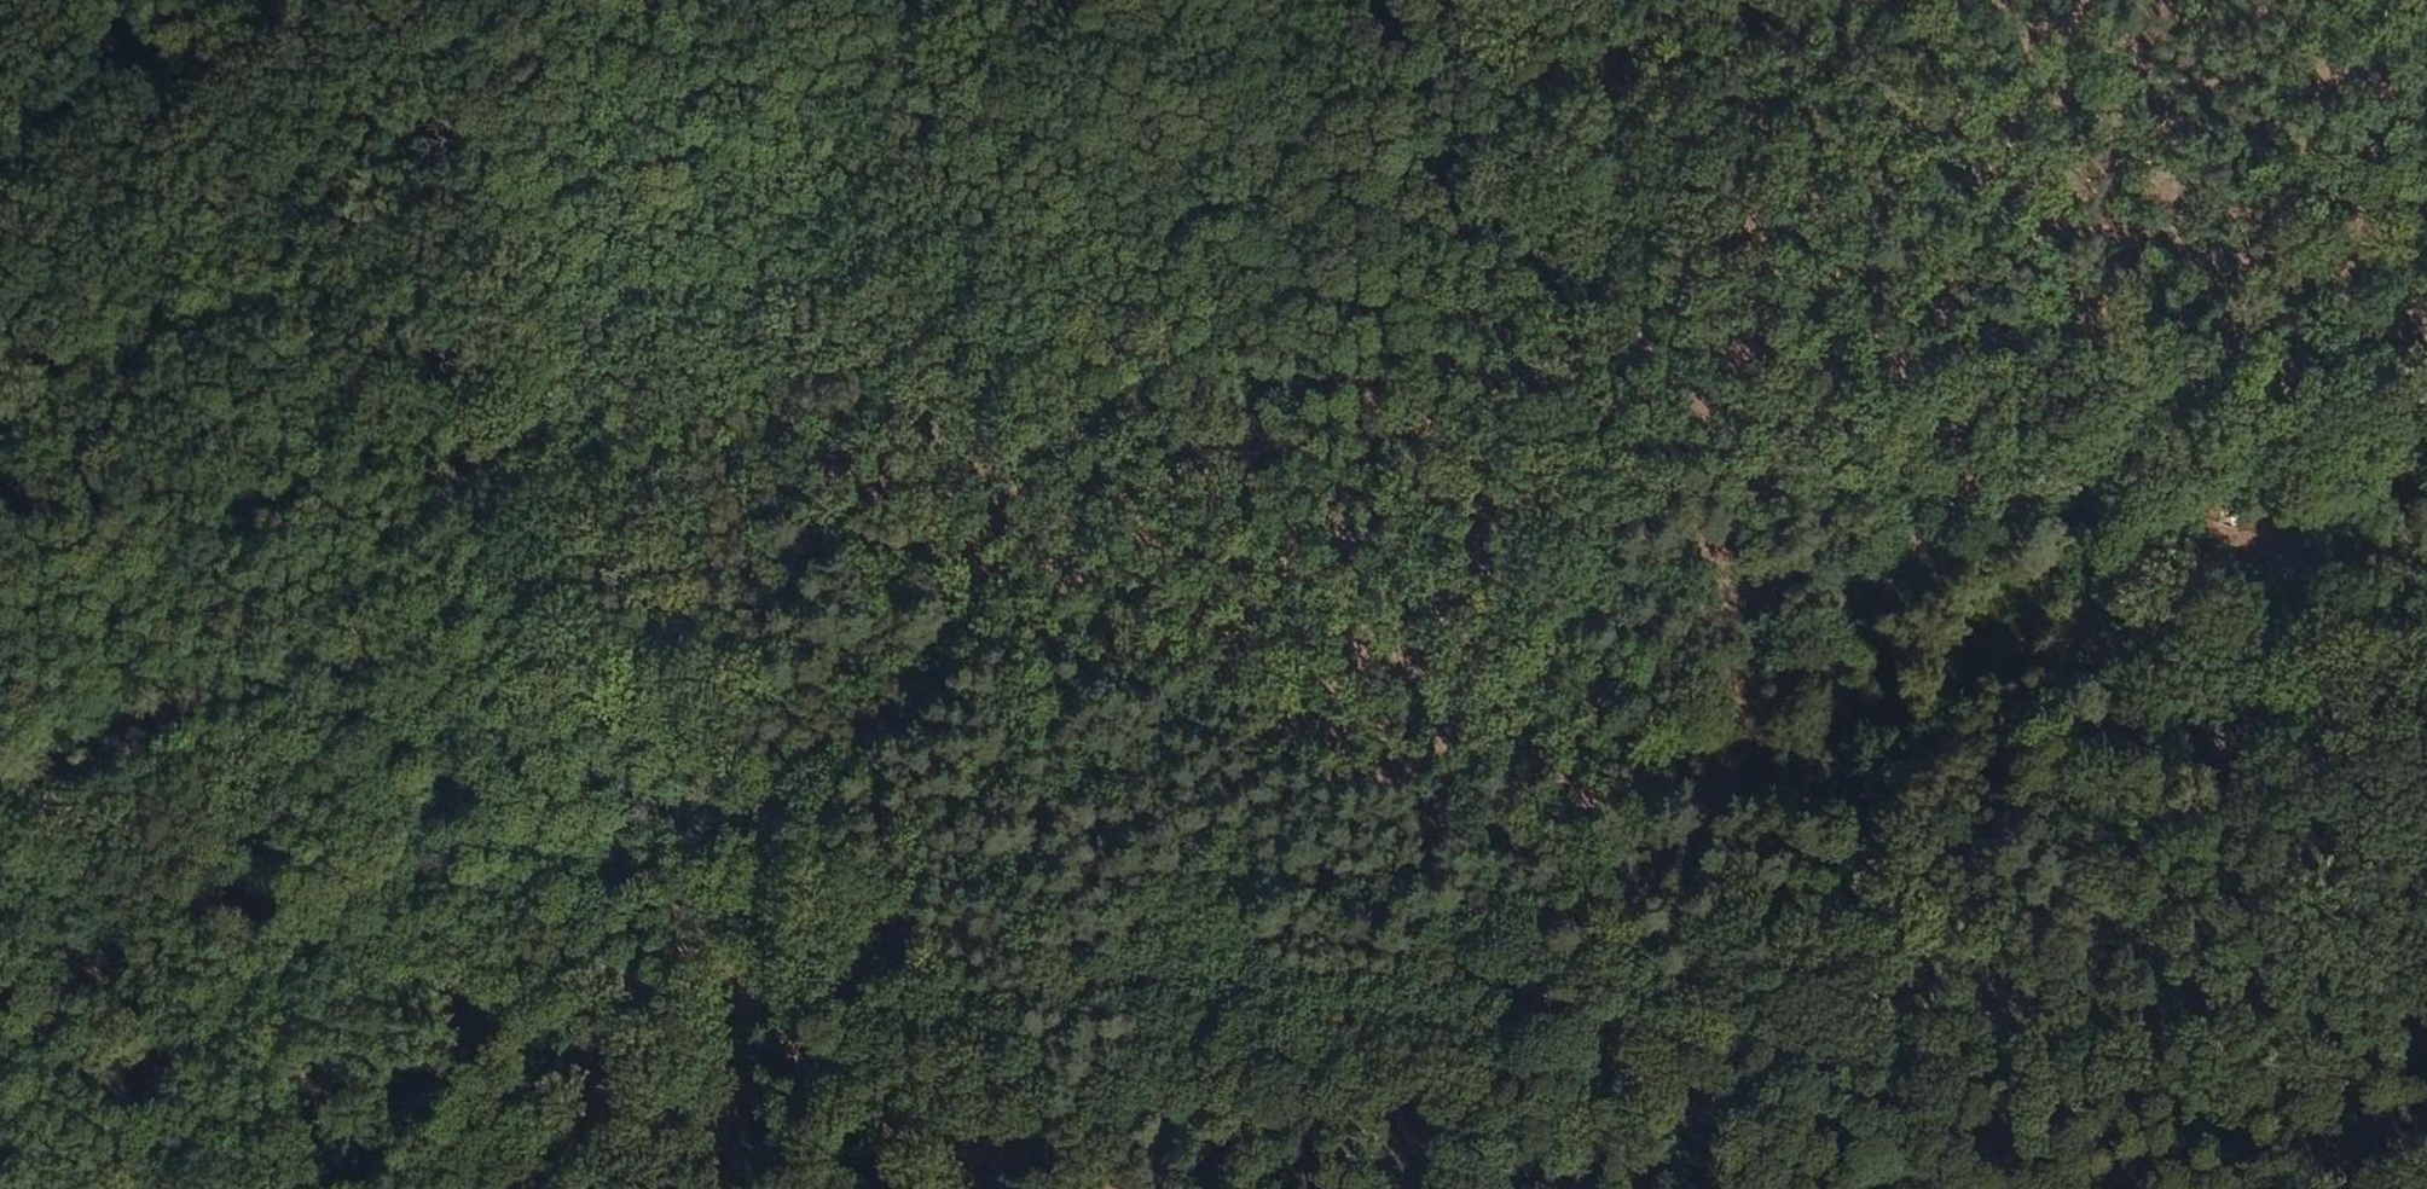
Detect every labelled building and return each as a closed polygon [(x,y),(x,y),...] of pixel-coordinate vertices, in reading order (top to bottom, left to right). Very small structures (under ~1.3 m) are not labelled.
[(2282,524),(2200,498),(2190,530),(2272,555),(2282,524)]
